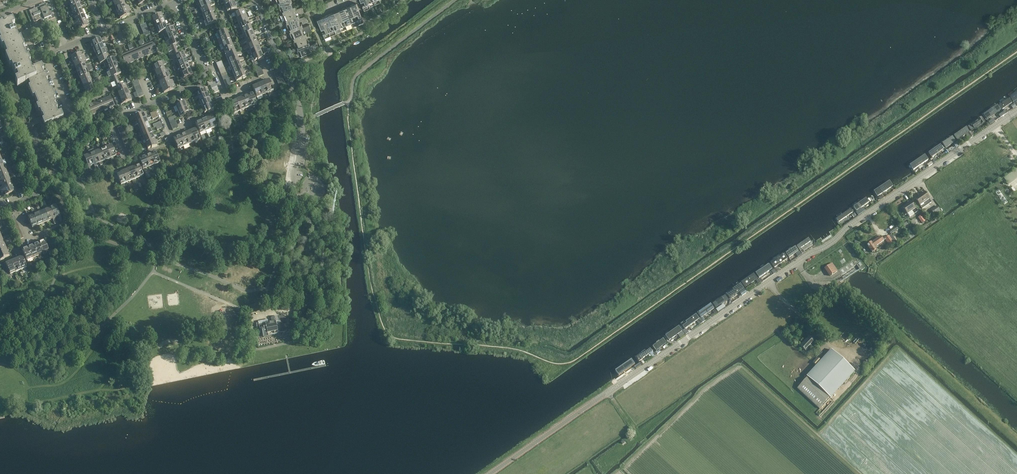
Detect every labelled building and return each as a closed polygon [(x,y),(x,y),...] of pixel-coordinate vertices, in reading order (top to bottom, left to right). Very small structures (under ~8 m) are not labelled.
[(65,4),(66,6),(69,5),(70,8),(80,5),(78,0),(75,0),(65,4)] [(114,3),(116,8),(125,4),(124,1),(127,0),(120,0),(114,3)] [(198,4),(201,10),(210,6),(210,7),(210,6),(215,4),(213,2),(211,3),(210,0),(204,2),(198,4)] [(275,3),(277,8),(280,7),(282,11),(292,6),(290,0),(283,0),(278,2),(276,3),(275,3)] [(369,6),(366,0),(360,0),(364,10),(370,7),(369,6)] [(56,13),(51,2),(46,4),(45,4),(40,6),(40,7),(39,7),(36,8),(35,9),(34,9),(29,11),(33,21),(34,22),(39,20),(40,19),(42,23),(54,18),(53,14),(56,13)] [(225,6),(222,7),(223,9),(226,8),(227,12),(231,10),(231,11),(237,8),(234,2),(225,6)] [(358,24),(363,21),(356,3),(353,4),(350,5),(358,24)] [(125,4),(116,8),(118,13),(130,8),(129,6),(126,7),(125,4)] [(72,11),(66,13),(67,16),(68,15),(70,15),(82,10),(80,5),(70,8),(72,11)] [(350,5),(345,7),(352,26),(358,24),(350,5)] [(210,6),(201,10),(203,15),(212,12),(215,11),(214,8),(211,9),(210,7),(210,6)] [(292,6),(282,11),(286,20),(298,15),(299,14),(304,12),(302,6),(295,9),(294,6),(292,6)] [(345,7),(339,10),(347,28),(352,26),(345,7)] [(130,8),(118,13),(120,19),(129,15),(128,12),(131,11),(130,8)] [(82,10),(70,15),(68,15),(69,18),(74,16),(75,19),(84,15),(82,10)] [(234,13),(232,14),(233,17),(236,16),(237,19),(246,16),(244,10),(237,13),(237,12),(234,13)] [(339,10),(334,12),(341,30),(347,28),(339,10)] [(212,12),(203,15),(205,21),(214,17),(217,16),(216,14),(213,15),(212,12)] [(334,12),(328,14),(336,33),(341,30),(334,12)] [(152,17),(154,23),(166,18),(165,16),(162,17),(161,14),(152,17)] [(328,14),(323,17),(330,35),(336,33),(328,14)] [(73,23),(74,25),(86,20),(84,15),(75,19),(76,21),(73,23)] [(298,15),(286,20),(289,29),(300,24),(299,21),(301,20),(303,23),(308,21),(305,15),(300,18),(299,15),(298,16),(298,15)] [(237,19),(234,20),(235,23),(238,22),(239,25),(248,21),(246,16),(237,19)] [(214,17),(205,21),(207,26),(214,23),(214,24),(219,22),(218,19),(215,20),(214,17)] [(323,17),(317,19),(324,38),(330,35),(323,17)] [(166,18),(154,23),(157,28),(166,24),(164,21),(167,20),(166,18)] [(86,20),(74,25),(75,28),(78,26),(79,29),(88,26),(86,20)] [(236,26),(234,27),(235,29),(237,28),(240,27),(241,30),(250,26),(248,21),(239,25),(236,26)] [(0,27),(0,40),(13,71),(15,77),(17,76),(18,80),(17,81),(19,86),(29,82),(42,115),(46,125),(61,118),(59,113),(58,114),(56,110),(57,109),(40,66),(30,70),(28,65),(17,37),(15,37),(15,36),(16,35),(15,32),(13,33),(12,29),(13,28),(11,23),(0,27)] [(300,24),(289,29),(293,38),(303,33),(305,32),(305,33),(311,30),(309,24),(303,27),(301,23),(300,24)] [(166,24),(157,28),(159,33),(162,32),(170,28),(169,26),(167,27),(166,24)] [(162,32),(164,37),(175,33),(172,25),(169,26),(170,28),(162,32)] [(241,30),(236,32),(237,34),(242,32),(243,35),(253,31),(250,26),(241,30)] [(222,31),(217,33),(219,39),(228,35),(231,34),(230,32),(227,33),(226,30),(223,31),(222,31)] [(243,35),(239,37),(240,39),(244,37),(245,40),(246,41),(255,37),(253,31),(243,35)] [(303,33),(293,38),(297,46),(307,42),(304,35),(306,34),(305,33),(305,32),(303,33)] [(175,33),(164,37),(166,42),(166,43),(167,43),(172,41),(172,42),(175,42),(174,40),(174,39),(177,38),(177,39),(178,39),(177,38),(175,33)] [(228,35),(219,39),(221,44),(230,41),(233,40),(232,37),(229,38),(228,35)] [(245,40),(241,42),(242,45),(246,43),(248,46),(257,42),(255,37),(246,41),(245,40)] [(103,38),(91,43),(93,48),(102,44),(101,41),(104,40),(103,38)] [(230,41),(221,44),(223,50),(233,46),(235,45),(234,43),(232,44),(230,41)] [(307,42),(297,46),(300,55),(298,56),(312,51),(312,50),(311,51),(310,48),(312,47),(314,50),(319,48),(316,42),(309,45),(308,44),(309,43),(308,41),(307,42)] [(153,42),(148,44),(152,54),(157,51),(153,42)] [(248,46),(243,48),(244,50),(249,48),(250,51),(259,47),(257,42),(248,46)] [(102,44),(93,48),(95,53),(107,48),(106,46),(104,47),(102,44)] [(148,44),(142,46),(147,56),(152,54),(148,44)] [(166,48),(166,49),(168,54),(176,51),(174,46),(174,45),(174,46),(166,49),(166,48)] [(142,46),(137,48),(141,58),(147,56),(142,46)] [(233,46),(223,50),(226,55),(235,51),(237,50),(236,48),(234,49),(233,46)] [(250,51),(247,52),(248,54),(251,53),(252,56),(261,52),(259,47),(250,51)] [(107,48),(95,53),(98,59),(107,55),(106,52),(108,51),(107,48)] [(137,48),(132,50),(136,60),(141,58),(137,48)] [(132,50),(127,53),(131,62),(136,60),(132,50)] [(176,51),(168,54),(170,59),(179,56),(176,51)] [(235,51),(226,55),(228,60),(237,57),(242,55),(241,52),(236,54),(235,51)] [(252,56),(247,58),(248,60),(253,58),(254,61),(252,62),(254,66),(259,64),(258,61),(264,58),(261,52),(252,56)] [(72,57),(71,57),(73,62),(85,58),(84,55),(81,56),(80,53),(72,57)] [(131,62),(127,53),(121,55),(125,65),(131,62)] [(171,61),(176,59),(177,63),(186,59),(184,54),(179,56),(170,59),(171,61)] [(107,55),(98,59),(100,64),(103,62),(112,59),(111,57),(108,58),(107,55)] [(113,55),(111,57),(112,59),(103,62),(105,68),(116,63),(114,58),(113,55)] [(237,57),(228,60),(230,65),(239,62),(244,60),(243,58),(238,59),(237,57)] [(85,58),(73,62),(75,68),(85,64),(83,61),(86,60),(85,58)] [(176,67),(177,69),(188,64),(186,59),(177,63),(178,66),(176,67)] [(153,66),(155,72),(164,68),(163,65),(165,64),(164,61),(153,66)] [(239,62),(230,65),(232,71),(241,67),(246,65),(245,63),(240,65),(239,62)] [(116,63),(105,68),(108,73),(113,71),(114,73),(116,72),(115,70),(119,68),(116,63)] [(85,64),(75,68),(78,73),(89,68),(89,66),(88,66),(86,67),(85,64)] [(188,64),(177,69),(177,71),(180,70),(181,73),(190,69),(188,64)] [(241,67),(232,71),(234,76),(244,72),(248,70),(247,68),(243,70),(241,67)] [(89,68),(78,73),(80,78),(89,74),(88,72),(90,70),(89,68)] [(108,73),(105,74),(107,79),(115,76),(121,74),(120,71),(119,68),(115,70),(116,72),(114,73),(113,71),(108,73)] [(164,68),(155,72),(157,77),(169,72),(168,70),(165,71),(164,68)] [(180,77),(181,80),(184,79),(193,75),(190,69),(181,73),(183,76),(180,77)] [(169,72),(157,77),(159,82),(168,78),(167,76),(170,74),(169,72)] [(244,72),(234,76),(237,81),(243,79),(248,77),(251,76),(249,73),(245,75),(244,72)] [(89,74),(80,78),(82,83),(94,79),(93,76),(90,77),(89,74)] [(115,76),(107,79),(109,84),(118,81),(115,76)] [(168,78),(159,82),(161,87),(173,83),(172,80),(170,81),(168,78)] [(94,79),(82,83),(84,89),(93,85),(92,82),(95,81),(94,79)] [(269,80),(263,82),(268,93),(273,91),(269,80)] [(120,86),(118,81),(109,84),(112,90),(120,86)] [(263,82),(258,84),(262,95),(268,93),(263,82)] [(173,83),(161,87),(164,93),(173,89),(172,86),(174,85),(173,83)] [(125,84),(120,86),(112,90),(112,92),(117,90),(118,93),(127,89),(125,84)] [(258,84),(252,87),(257,98),(262,95),(258,84)] [(93,85),(84,89),(86,94),(98,89),(97,87),(94,88),(93,85)] [(198,90),(191,93),(192,96),(197,94),(198,97),(207,93),(205,88),(199,91),(198,90)] [(117,97),(118,100),(129,95),(127,89),(118,93),(119,96),(117,97)] [(1015,104),(1016,102),(1016,90),(1009,95),(1015,104)] [(246,93),(247,95),(251,106),(257,104),(252,93),(249,95),(248,92),(246,93)] [(198,97),(193,99),(194,101),(199,99),(200,102),(209,99),(207,93),(198,97)] [(996,101),(1003,112),(1014,104),(1007,94),(996,101)] [(129,95),(118,100),(119,102),(121,101),(123,104),(132,100),(129,95)] [(240,96),(241,98),(246,109),(251,106),(247,95),(243,97),(243,95),(240,96)] [(110,96),(105,98),(109,108),(115,105),(110,96)] [(235,98),(236,100),(240,111),(246,109),(241,98),(238,99),(237,97),(235,98)] [(105,98),(100,100),(104,110),(109,108),(105,98)] [(200,102),(198,103),(199,106),(201,104),(202,107),(212,104),(209,99),(200,102)] [(229,100),(231,105),(228,107),(232,115),(240,111),(236,100),(232,101),(231,99),(229,100)] [(100,100),(94,102),(98,112),(104,110),(100,100)] [(94,102),(89,104),(93,114),(98,112),(94,102)] [(176,106),(178,111),(187,108),(185,102),(179,104),(179,105),(176,106)] [(981,112),(988,122),(1003,112),(995,102),(981,112)] [(84,107),(88,116),(93,114),(89,104),(84,107)] [(202,107),(200,109),(201,111),(203,110),(205,113),(208,112),(214,110),(212,104),(202,107)] [(187,108),(178,111),(180,118),(184,116),(184,115),(189,113),(187,108)] [(132,124),(146,118),(144,113),(137,116),(137,115),(130,118),(131,121),(136,119),(137,122),(132,124)] [(965,122),(972,134),(987,123),(980,113),(965,122)] [(212,116),(207,118),(211,129),(217,127),(212,116)] [(146,118),(132,124),(133,126),(138,124),(139,127),(148,124),(146,118)] [(207,118),(201,120),(206,131),(211,129),(207,118)] [(201,120),(195,123),(200,134),(206,131),(201,120)] [(951,131),(959,143),(969,136),(968,134),(971,132),(964,123),(951,131)] [(139,127),(137,128),(138,131),(140,130),(141,133),(139,134),(150,129),(148,124),(139,127)] [(189,129),(190,131),(194,142),(200,140),(196,129),(192,130),(191,128),(189,129)] [(150,129),(139,134),(140,136),(142,135),(143,138),(141,139),(153,134),(150,129)] [(183,131),(184,133),(189,144),(194,142),(190,131),(187,133),(186,130),(183,131)] [(939,139),(947,151),(956,145),(955,144),(958,142),(950,132),(939,139)] [(178,134),(179,136),(183,147),(189,144),(184,133),(181,135),(180,133),(178,134)] [(153,134),(141,139),(142,141),(144,140),(146,143),(155,140),(153,134)] [(172,136),(174,141),(178,149),(183,147),(179,136),(175,137),(175,135),(172,136)] [(155,140),(146,143),(143,144),(144,147),(146,146),(148,149),(151,147),(151,148),(157,146),(155,140)] [(924,150),(932,161),(946,151),(939,140),(924,150)] [(112,145),(106,147),(110,158),(111,161),(114,160),(112,157),(116,156),(112,145)] [(106,147),(101,150),(105,160),(105,161),(106,163),(108,162),(107,160),(110,158),(106,147)] [(101,150),(95,152),(99,163),(100,165),(102,164),(101,162),(105,161),(105,160),(101,150)] [(904,164),(912,175),(932,162),(923,150),(904,164)] [(89,154),(95,169),(95,170),(98,169),(96,164),(99,163),(95,152),(89,154)] [(155,152),(150,154),(154,165),(160,162),(155,152)] [(89,154),(83,157),(90,172),(92,171),(90,167),(93,165),(95,169),(89,154)] [(150,154),(144,156),(149,167),(154,165),(150,154)] [(149,167),(144,156),(139,159),(143,169),(149,167)] [(134,164),(132,165),(133,167),(138,178),(143,175),(139,165),(135,166),(134,164)] [(129,166),(127,167),(128,169),(132,180),(138,178),(133,167),(130,168),(129,166)] [(121,169),(122,172),(127,182),(132,180),(128,169),(124,171),(123,168),(121,169)] [(8,176),(6,171),(0,173),(0,179),(8,176)] [(118,171),(113,173),(116,180),(118,179),(121,185),(127,182),(122,172),(119,173),(118,171)] [(870,189),(878,201),(895,189),(894,186),(896,185),(889,175),(870,189)] [(0,179),(0,182),(1,185),(10,181),(8,176),(0,179)] [(1,191),(13,186),(10,181),(1,185),(3,188),(0,189),(1,191)] [(13,186),(1,191),(2,194),(5,192),(6,195),(15,192),(13,186)] [(922,209),(932,202),(925,192),(915,199),(922,209)] [(910,217),(918,211),(916,208),(915,208),(911,202),(903,207),(910,217)] [(56,205),(50,208),(54,218),(55,219),(58,217),(60,222),(62,221),(56,205)] [(934,215),(940,211),(937,207),(932,211),(934,215)] [(50,208),(44,210),(49,221),(52,219),(54,224),(57,223),(55,219),(54,218),(50,208)] [(44,210),(39,213),(43,223),(44,223),(47,222),(48,224),(50,223),(49,221),(44,210)] [(39,213),(33,215),(38,226),(38,225),(41,224),(42,226),(44,225),(44,223),(43,223),(39,213)] [(32,228),(36,226),(37,229),(39,228),(38,225),(38,226),(33,215),(28,217),(32,228)] [(795,243),(800,253),(816,241),(810,233),(795,243)] [(889,235),(885,238),(889,245),(893,243),(893,244),(896,242),(891,236),(890,236),(889,236),(889,235)] [(873,248),(884,240),(881,236),(871,243),(871,242),(867,245),(872,253),(875,251),(873,248)] [(38,241),(39,243),(43,254),(49,252),(44,241),(42,242),(41,240),(38,241)] [(35,242),(32,243),(33,246),(37,257),(43,254),(39,243),(36,244),(35,242)] [(27,246),(28,248),(32,259),(37,257),(33,246),(31,247),(30,244),(27,246)] [(785,250),(790,259),(800,253),(794,244),(785,250)] [(21,248),(23,253),(26,261),(32,259),(28,248),(25,249),(24,247),(21,248)] [(0,253),(0,260),(4,259),(3,258),(9,256),(7,251),(0,253)] [(769,261),(774,269),(789,259),(784,251),(769,261)] [(22,256),(17,259),(21,269),(27,267),(22,256)] [(17,259),(11,261),(15,272),(21,269),(17,259)] [(11,261),(2,265),(4,269),(7,268),(10,274),(15,272),(11,261)] [(755,272),(759,279),(774,270),(769,263),(755,272)] [(832,263),(825,268),(830,276),(837,271),(832,263)] [(741,281),(746,289),(758,281),(757,280),(759,279),(754,272),(741,281)] [(725,291),(730,299),(746,289),(740,281),(725,291)] [(710,301),(716,309),(730,300),(724,292),(710,301)] [(694,310),(700,318),(715,308),(709,299),(694,310)] [(677,322),(684,331),(700,319),(693,310),(677,322)] [(267,320),(258,321),(258,325),(259,325),(259,328),(259,330),(262,330),(263,337),(278,334),(278,332),(279,332),(281,332),(283,332),(284,331),(286,330),(287,330),(287,329),(288,327),(288,326),(289,325),(289,324),(289,323),(288,322),(288,321),(287,320),(286,319),(286,318),(285,317),(284,317),(283,317),(281,316),(280,316),(279,316),(278,317),(278,316),(271,318),(272,322),(268,323),(267,320)] [(662,333),(668,342),(683,331),(677,322),(662,333)] [(663,336),(651,345),(655,351),(668,342),(663,336)] [(806,351),(815,342),(809,336),(800,346),(806,351)] [(650,346),(635,356),(639,362),(655,352),(650,346)] [(808,377),(797,389),(819,409),(830,398),(855,373),(831,350),(821,361),(816,365),(806,376),(807,377),(808,377)] [(614,371),(618,376),(639,362),(635,356),(614,371)] [(817,357),(813,362),(816,365),(821,361),(817,357)]
